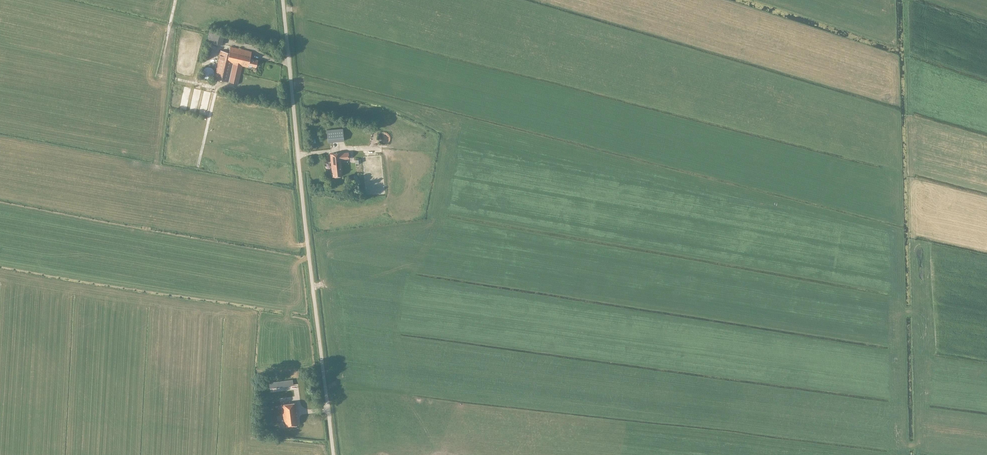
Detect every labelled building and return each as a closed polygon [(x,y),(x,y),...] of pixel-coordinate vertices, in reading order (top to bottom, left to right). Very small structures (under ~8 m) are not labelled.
[(210,29),(207,41),(222,44),(224,33),(210,29)] [(230,46),(229,52),(221,50),(214,78),(238,84),(242,66),(248,67),(249,65),(256,66),(258,60),(250,58),(251,51),(230,46)] [(214,73),(214,72),(214,71),(214,70),(213,69),(213,68),(212,68),(211,67),(210,67),(209,67),(208,67),(207,67),(206,67),(205,68),(204,68),(204,69),(203,69),(203,70),(203,71),(202,72),(202,73),(202,74),(203,74),(203,75),(203,76),(204,77),(205,78),(206,78),(207,79),(208,79),(209,79),(210,78),(211,78),(212,77),(213,77),(213,76),(214,76),(214,75),(214,74),(214,73)] [(344,140),(343,128),(327,130),(328,142),(344,140)] [(390,139),(390,138),(390,137),(390,136),(390,135),(389,135),(389,134),(388,134),(388,133),(387,133),(386,132),(385,132),(384,132),(383,132),(382,132),(381,133),(380,133),(379,134),(378,135),(378,136),(378,137),(378,138),(378,139),(378,140),(378,141),(379,142),(380,143),(381,143),(382,144),(383,144),(384,144),(385,144),(386,144),(387,143),(388,143),(388,142),(389,142),(389,141),(390,141),(390,140),(390,139)] [(340,152),(330,153),(333,176),(342,175),(340,159),(349,158),(349,152),(340,153),(340,152)] [(293,385),(293,379),(263,383),(264,388),(293,385)] [(295,402),(282,404),(285,426),(298,424),(295,402)]
